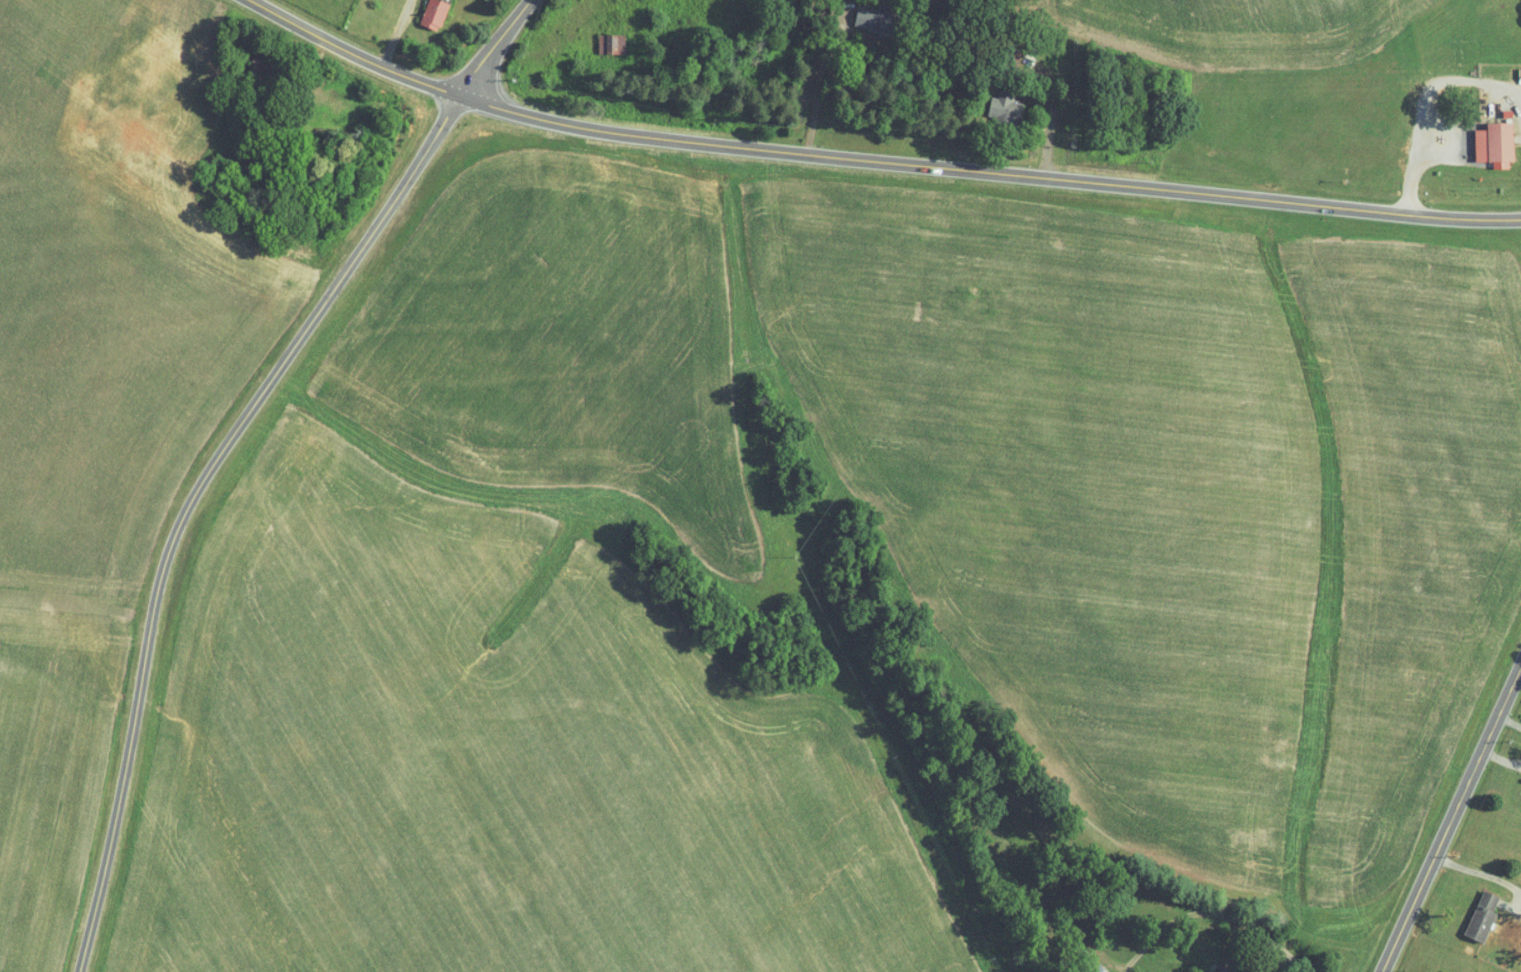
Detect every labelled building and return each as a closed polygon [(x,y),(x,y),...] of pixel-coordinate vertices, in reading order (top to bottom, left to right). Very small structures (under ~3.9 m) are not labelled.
[(445,0),(429,0),(422,24),(443,30),(451,2),(445,0)] [(855,28),(905,37),(909,16),(896,14),(896,11),(859,4),(855,28)] [(627,34),(600,34),(599,53),(626,53),(627,34)] [(1486,129),(1485,123),(1511,122),(1512,159),(1508,159),(1508,168),(1493,169),(1492,160),(1474,160),(1473,130),(1486,129)] [(1465,934),(1485,890),(1500,897),(1493,911),(1498,913),(1484,943),(1465,934)] [(1080,940),(1088,952),(1081,958),(1072,945),(1080,940)] [(1098,963),(1104,971),(1084,971),(1098,963)]
